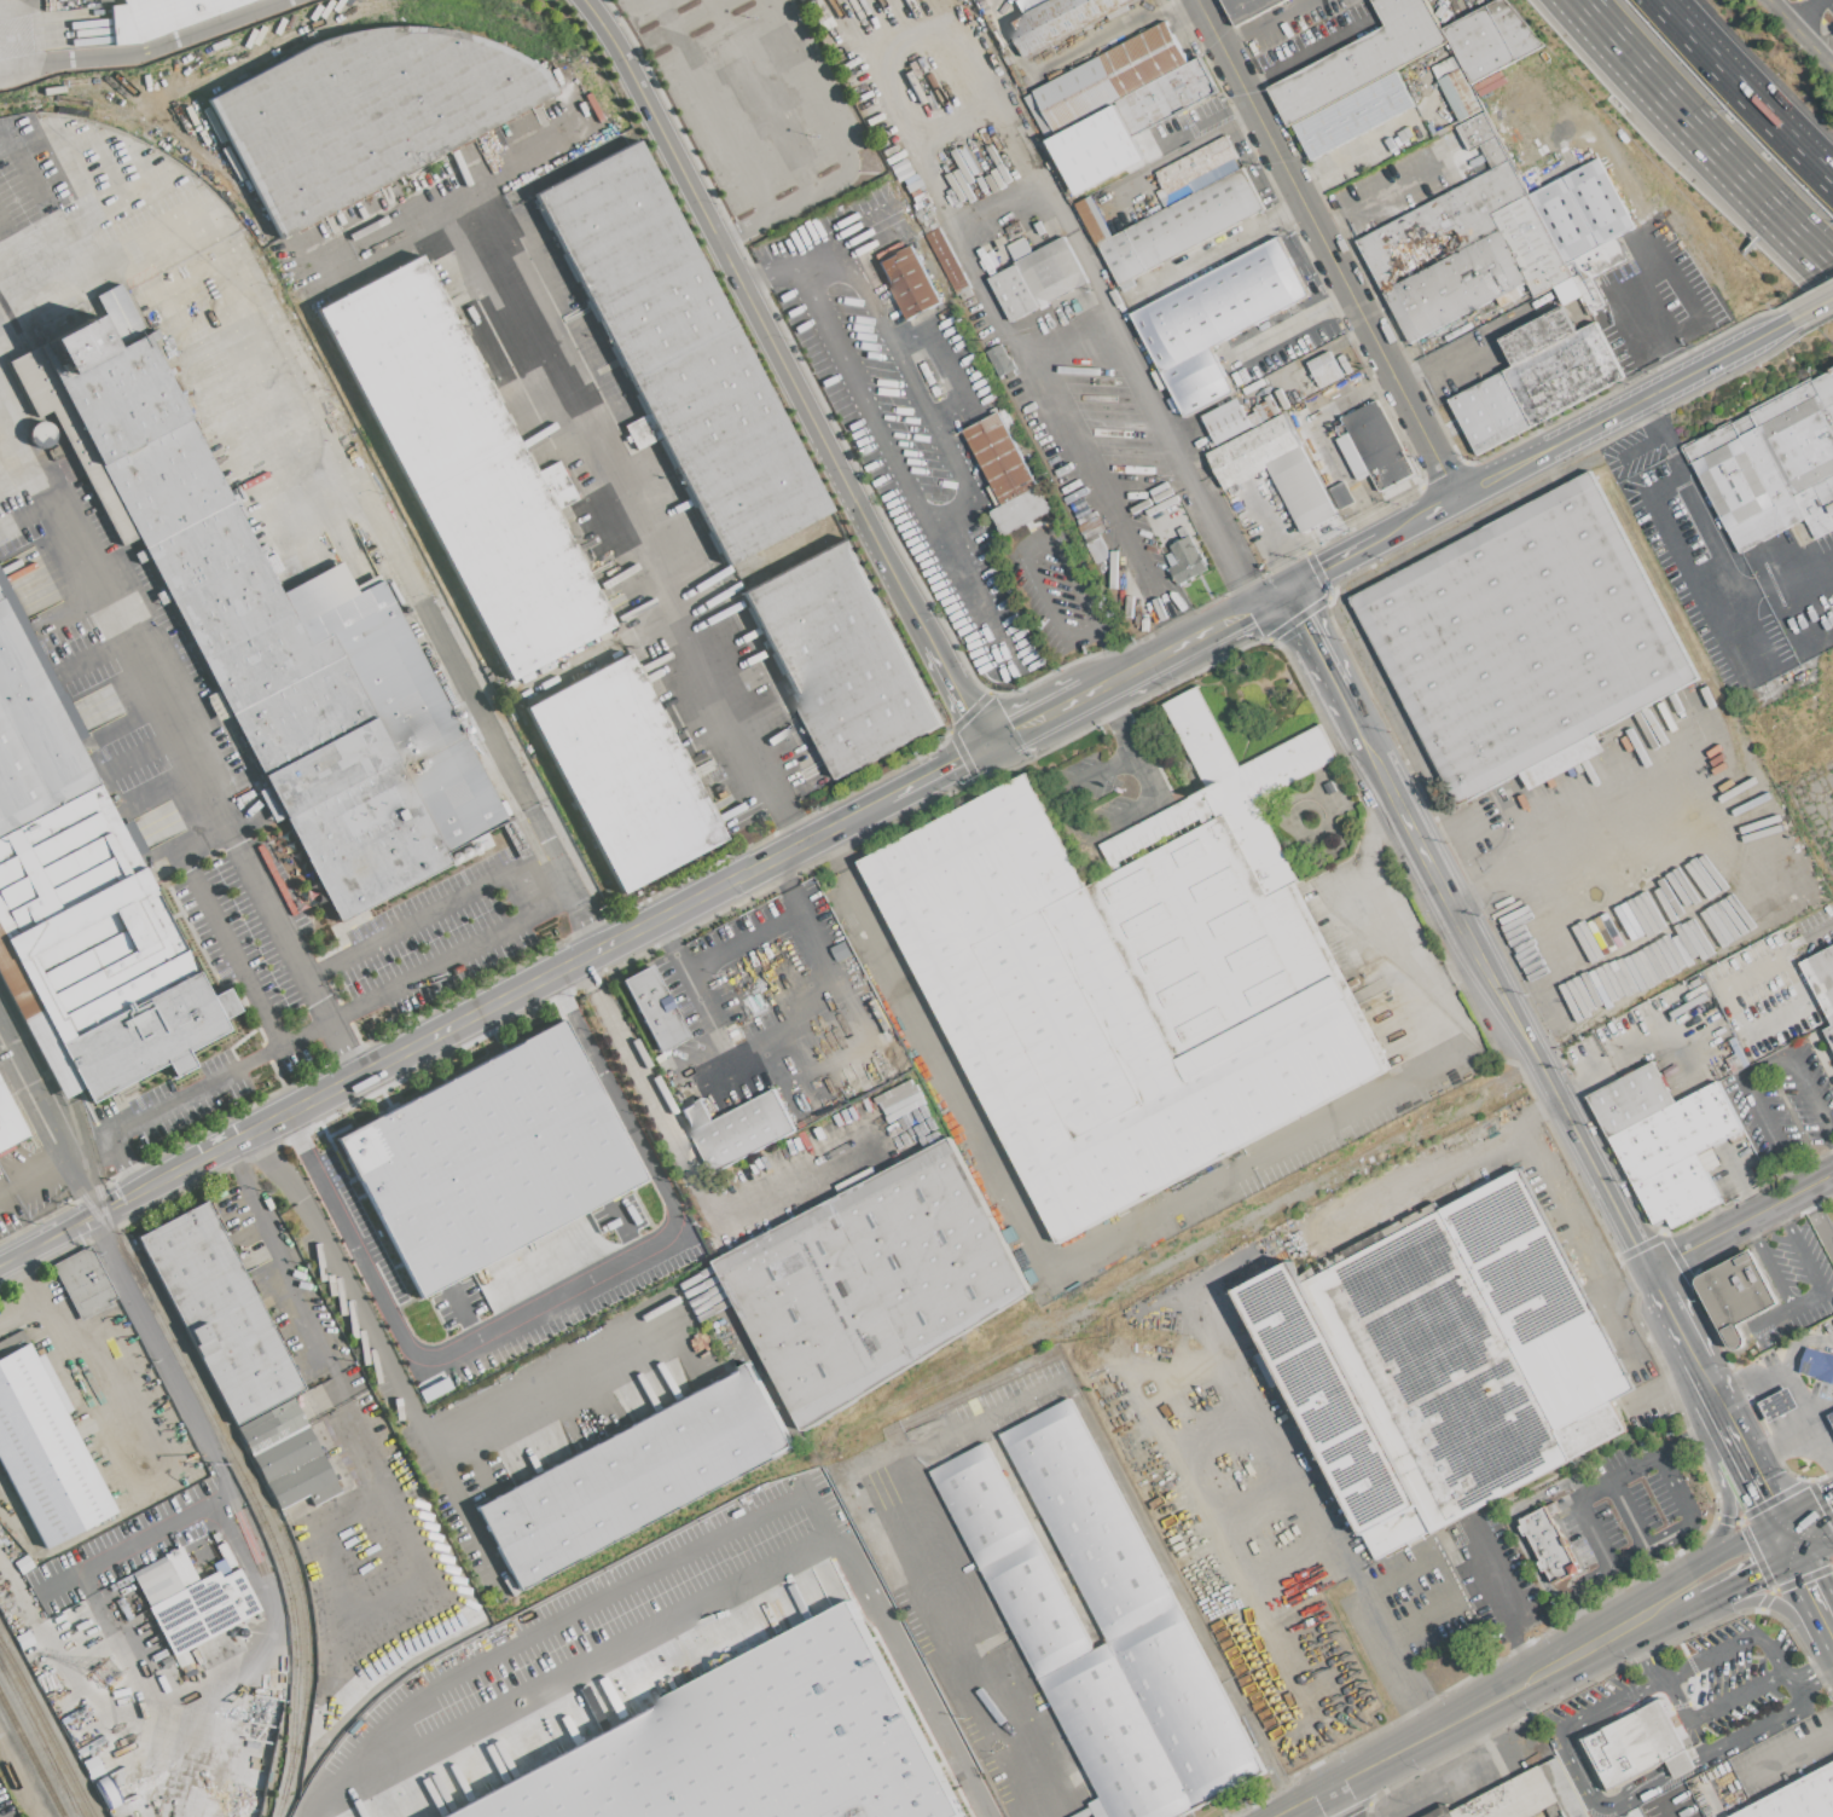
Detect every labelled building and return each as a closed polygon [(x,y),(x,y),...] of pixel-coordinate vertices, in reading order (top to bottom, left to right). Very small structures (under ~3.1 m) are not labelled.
[(126,5),(124,0),(255,0),(140,42),(115,46),(111,6),(126,5)] [(1022,16),(1052,0),(1138,0),(1127,6),(1108,16),(1025,59),(1007,24),(1022,16)] [(1015,1),(1017,0),(1052,0),(1022,16),(1015,1)] [(1237,27),(1223,0),(1287,0),(1237,27)] [(1387,27),(1373,0),(1427,0),(1443,29),(1449,42),(1397,70),(1293,125),(1289,127),(1269,89),(1387,27)] [(1487,5),(1497,0),(1507,0),(1545,45),(1516,59),(1487,5)] [(1443,29),(1487,5),(1516,59),(1472,83),(1462,68),(1456,54),(1449,42),(1443,29)] [(1127,6),(1129,10),(1110,19),(1108,16),(1127,6)] [(1061,132),(1055,134),(1054,133),(1033,93),(1166,22),(1188,63),(1158,80),(1115,102),(1061,132)] [(208,102),(313,44),(358,31),(390,27),(427,28),(458,33),(487,42),(517,54),(543,71),(555,93),(551,96),(552,98),(546,102),(545,99),(539,102),(540,105),(448,154),(447,150),(442,154),(443,157),(406,177),(404,173),(279,238),(208,102)] [(1531,57),(1537,53),(1547,71),(1541,75),(1531,57)] [(1462,68),(1461,68),(1438,80),(1432,68),(1456,54),(1462,68)] [(1158,80),(1188,63),(1199,58),(1217,91),(1174,114),(1158,80)] [(1438,80),(1461,68),(1483,109),(1460,121),(1438,80)] [(1293,125),(1397,70),(1415,105),(1312,160),(1293,125)] [(1115,102),(1158,80),(1174,114),(1133,135),(1115,102)] [(1033,93),(1054,133),(1045,137),(1025,97),(1033,93)] [(1061,132),(1115,102),(1133,135),(1079,164),(1061,132)] [(1457,127),(1485,112),(1497,135),(1480,145),(1471,150),(1457,127)] [(1502,134),(1527,121),(1532,132),(1508,145),(1502,134)] [(1155,173),(1226,135),(1237,157),(1167,195),(1155,173)] [(1480,145),(1497,135),(1510,160),(1492,168),(1486,156),(1480,145)] [(637,141),(830,510),(726,565),(661,439),(638,451),(626,427),(649,415),(534,195),(637,141)] [(882,152),(895,145),(899,151),(886,158),(882,152)] [(891,166),(887,158),(900,151),(904,158),(891,166)] [(1471,180),(1463,168),(1486,156),(1492,168),(1471,180)] [(1600,245),(1564,177),(1597,158),(1635,227),(1617,237),(1600,245)] [(889,168),(905,160),(913,174),(903,180),(898,183),(889,168)] [(1510,160),(1518,174),(1525,187),(1529,195),(1492,214),(1500,230),(1384,291),(1357,241),(1471,180),(1492,168),(1510,160)] [(1525,187),(1518,174),(1533,166),(1539,179),(1525,187)] [(1126,230),(1242,168),(1264,209),(1147,270),(1126,230)] [(903,180),(913,174),(916,173),(923,185),(922,186),(909,192),(903,180)] [(1095,203),(1091,196),(1129,175),(1132,183),(1095,203)] [(1529,195),(1544,186),(1564,177),(1600,245),(1566,264),(1529,195)] [(1071,195),(1106,178),(1108,184),(1073,201),(1071,195)] [(1529,195),(1525,187),(1539,179),(1544,186),(1529,195)] [(1155,191),(1163,206),(1192,193),(1187,184),(1166,194),(1162,187),(1155,191)] [(909,192),(922,186),(928,197),(915,203),(909,192)] [(1492,214),(1529,195),(1566,264),(1572,277),(1554,287),(1536,296),(1527,280),(1500,230),(1492,214)] [(1113,236),(1100,243),(1095,245),(1074,204),(1091,196),(1095,203),(1113,236)] [(871,213),(886,241),(870,249),(855,221),(871,213)] [(926,235),(939,227),(970,288),(957,295),(926,235)] [(1147,270),(1120,284),(1100,243),(1113,236),(1126,230),(1147,270)] [(1500,230),(1527,280),(1516,287),(1498,296),(1411,342),(1384,291),(1500,230)] [(1032,254),(1016,262),(1007,245),(1023,237),(1032,254)] [(1039,306),(1017,265),(1016,262),(1032,254),(1065,237),(1087,280),(1039,306)] [(1132,313),(1278,237),(1309,295),(1211,346),(1162,371),(1132,313)] [(1566,264),(1600,245),(1617,237),(1628,260),(1593,278),(1577,287),(1572,277),(1566,264)] [(878,264),(911,245),(941,302),(909,319),(878,264)] [(509,683),(315,312),(419,256),(425,268),(429,266),(435,278),(431,279),(437,291),(441,290),(452,311),(448,312),(462,338),(465,336),(480,363),(475,364),(486,384),(491,382),(500,403),(497,405),(503,417),(507,415),(512,426),(509,428),(614,629),(509,683)] [(988,279),(1017,265),(1039,306),(1011,322),(988,279)] [(1554,287),(1572,277),(1577,287),(1582,295),(1564,305),(1554,287)] [(1577,287),(1593,278),(1606,303),(1590,312),(1582,295),(1577,287)] [(1121,285),(1132,279),(1136,285),(1124,291),(1121,285)] [(121,347),(95,297),(120,285),(145,335),(121,347)] [(1516,287),(1521,295),(1503,305),(1498,296),(1516,287)] [(1514,365),(1501,340),(1564,306),(1578,331),(1562,340),(1536,354),(1514,365)] [(37,347),(97,316),(115,351),(56,381),(37,347)] [(1562,340),(1578,331),(1595,323),(1624,377),(1591,394),(1562,340)] [(56,381),(115,351),(121,347),(145,335),(153,330),(157,337),(149,342),(190,418),(100,465),(56,381)] [(1565,409),(1536,354),(1562,340),(1591,394),(1565,409)] [(1000,343),(1014,369),(999,377),(986,352),(1000,343)] [(1162,371),(1211,346),(1234,390),(1187,416),(1162,371)] [(138,538),(122,545),(52,411),(36,419),(7,363),(37,347),(56,381),(100,465),(138,538)] [(1330,351),(1344,376),(1322,388),(1307,363),(1330,351)] [(1532,426),(1503,371),(1514,365),(1536,354),(1565,409),(1532,426)] [(1532,426),(1506,440),(1477,386),(1503,371),(1532,426)] [(1684,447),(1832,371),(1832,513),(1831,514),(1827,507),(1825,507),(1832,523),(1832,530),(1816,538),(1805,519),(1739,552),(1684,447)] [(1287,383),(1297,400),(1292,403),(1282,387),(1287,383)] [(1506,440),(1479,455),(1450,399),(1477,386),(1506,440)] [(1281,388),(1290,406),(1283,410),(1274,392),(1281,388)] [(1281,415),(1276,417),(1266,401),(1265,398),(1270,394),(1281,415)] [(1254,429),(1218,449),(1201,417),(1237,398),(1247,416),(1254,429)] [(1376,400),(1415,473),(1379,492),(1340,419),(1376,400)] [(1265,423),(1258,410),(1255,406),(1266,401),(1276,417),(1265,423)] [(1247,416),(1258,410),(1265,423),(1254,429),(1247,416)] [(964,430),(998,412),(1037,487),(1003,505),(964,430)] [(1206,455),(1218,449),(1254,429),(1265,423),(1276,417),(1281,415),(1283,413),(1300,445),(1265,464),(1266,467),(1224,488),(1206,455)] [(100,465),(190,418),(232,502),(143,548),(138,538),(100,465)] [(1265,464),(1300,445),(1336,514),(1303,533),(1283,498),(1278,487),(1275,481),(1271,474),(1266,467),(1265,464)] [(47,452),(58,446),(63,457),(52,462),(47,452)] [(1351,597),(1591,470),(1700,676),(1594,731),(1518,772),(1458,803),(1351,597)] [(1271,474),(1275,481),(1260,488),(1257,481),(1271,474)] [(1003,505),(1037,487),(1050,510),(1004,534),(992,510),(1003,505)] [(1278,487),(1283,498),(1271,504),(1266,493),(1278,487)] [(143,548),(232,502),(280,594),(308,646),(330,635),(341,656),(219,719),(207,696),(217,691),(195,647),(191,648),(188,644),(192,642),(182,624),(179,626),(178,623),(181,621),(170,600),(159,604),(155,596),(166,590),(149,559),(139,563),(134,555),(144,550),(143,548)] [(1094,563),(1109,556),(1098,533),(1102,530),(1090,504),(1070,513),(1094,563)] [(1265,522),(1270,520),(1283,546),(1278,549),(1265,522)] [(1172,551),(1170,546),(1190,536),(1199,552),(1200,552),(1208,568),(1178,584),(1170,567),(1171,567),(1165,555),(1172,551)] [(845,539),(942,724),(840,779),(742,594),(845,539)] [(280,594),(341,562),(354,589),(378,575),(393,602),(330,635),(308,646),(280,594)] [(79,742),(0,592),(0,574),(63,694),(65,694),(88,736),(79,742)] [(74,1116),(0,976),(0,592),(79,742),(122,826),(132,821),(147,851),(138,856),(210,995),(227,985),(239,1009),(222,1018),(230,1034),(74,1116)] [(330,635),(393,602),(506,820),(443,852),(395,760),(373,717),(341,656),(330,635)] [(523,708),(627,654),(634,667),(638,665),(649,687),(645,688),(659,713),(662,711),(673,733),(669,734),(679,752),(683,750),(697,777),(694,780),(708,805),(710,804),(721,823),(718,824),(725,838),(622,893),(523,708)] [(341,656),(373,717),(262,776),(248,750),(240,753),(238,750),(236,751),(219,719),(341,656)] [(1266,895),(1290,883),(1297,879),(1257,803),(1336,760),(1318,725),(1239,766),(1197,687),(1155,708),(1199,793),(1100,845),(1114,873),(1120,869),(1116,861),(1200,817),(1205,826),(1225,815),(1266,895)] [(262,776),(373,717),(395,760),(284,818),(284,817),(273,822),(257,792),(268,787),(262,776)] [(1518,772),(1594,731),(1603,750),(1527,791),(1518,772)] [(284,818),(395,760),(443,852),(449,864),(338,922),(284,818)] [(1057,1242),(860,862),(1028,775),(1086,887),(1114,873),(1120,869),(1205,826),(1225,815),(1266,895),(1290,883),(1387,1071),(1057,1242)] [(1800,962),(1832,945),(1832,1025),(1800,962)] [(621,980),(649,966),(688,1037),(659,1052),(621,980)] [(335,1138),(520,1043),(518,1041),(561,1019),(582,1060),(582,1061),(643,1179),(419,1300),(335,1138)] [(1823,1030),(1832,1025),(1832,1049),(1823,1030)] [(1587,1093),(1650,1227),(1667,1219),(1671,1227),(1721,1203),(1706,1171),(1720,1165),(1710,1143),(1741,1129),(1718,1081),(1673,1102),(1654,1062),(1587,1093)] [(33,1135),(0,1152),(0,1073),(33,1135)] [(796,1130),(713,1174),(692,1133),(714,1122),(776,1089),(796,1130)] [(692,1133),(680,1111),(702,1099),(714,1122),(692,1133)] [(717,1261),(951,1139),(1031,1292),(805,1431),(717,1261)] [(1521,1168),(1634,1384),(1608,1398),(1625,1430),(1376,1560),(1305,1423),(1295,1429),(1274,1385),(1270,1387),(1254,1355),(1266,1349),(1236,1290),(1293,1260),(1300,1273),(1437,1203),(1440,1210),(1521,1168)] [(233,1424),(134,1239),(204,1202),(303,1387),(233,1424)] [(52,1266),(89,1246),(116,1298),(108,1303),(110,1307),(80,1321),(52,1266)] [(1750,1249),(1777,1303),(1736,1324),(1746,1343),(1730,1352),(1692,1279),(1750,1249)] [(0,1341),(0,1356),(12,1351),(9,1344),(18,1340),(20,1345),(26,1342),(22,1332),(0,1341)] [(46,1550),(0,1462),(0,1359),(29,1343),(35,1358),(42,1354),(71,1411),(65,1414),(116,1514),(46,1550)] [(1808,1346),(1832,1353),(1832,1383),(1799,1372),(1808,1346)] [(476,1506),(752,1362),(794,1445),(518,1587),(476,1506)] [(1761,1402),(1791,1387),(1800,1407),(1771,1423),(1761,1402)] [(1268,1772),(1182,1816),(1096,1816),(1089,1804),(1101,1798),(930,1471),(986,1442),(1080,1624),(1094,1616),(999,1435),(1072,1398),(1222,1683),(1268,1772)] [(237,1428),(292,1399),(342,1493),(313,1508),(308,1497),(279,1511),(237,1428)] [(1554,1501),(1559,1511),(1550,1516),(1578,1572),(1551,1585),(1544,1570),(1542,1572),(1537,1562),(1539,1561),(1525,1534),(1524,1535),(1519,1527),(1521,1526),(1518,1520),(1554,1501)] [(182,1589),(166,1556),(181,1549),(198,1581),(182,1589)] [(62,1557),(74,1550),(81,1564),(69,1570),(62,1557)] [(147,1608),(130,1574),(166,1556),(182,1589),(147,1608)] [(173,1656),(147,1608),(182,1589),(198,1581),(217,1572),(221,1579),(238,1569),(260,1611),(173,1656)] [(864,1614),(418,1816),(957,1816),(864,1614)] [(41,1670),(54,1662),(64,1678),(51,1686),(41,1670)] [(69,1692),(56,1701),(48,1690),(60,1682),(69,1692)] [(63,1713),(56,1701),(69,1694),(76,1706),(63,1713)] [(1659,1699),(1694,1766),(1675,1777),(1665,1760),(1611,1789),(1584,1737),(1659,1699)] [(82,1747),(76,1736),(103,1723),(109,1732),(82,1747)] [(116,1747),(129,1773),(103,1788),(88,1761),(116,1747)] [(1556,1757),(1588,1816),(1423,1816),(1446,1805),(1450,1812),(1556,1757)] [(1727,1816),(1832,1761),(1832,1816),(1727,1816)]
